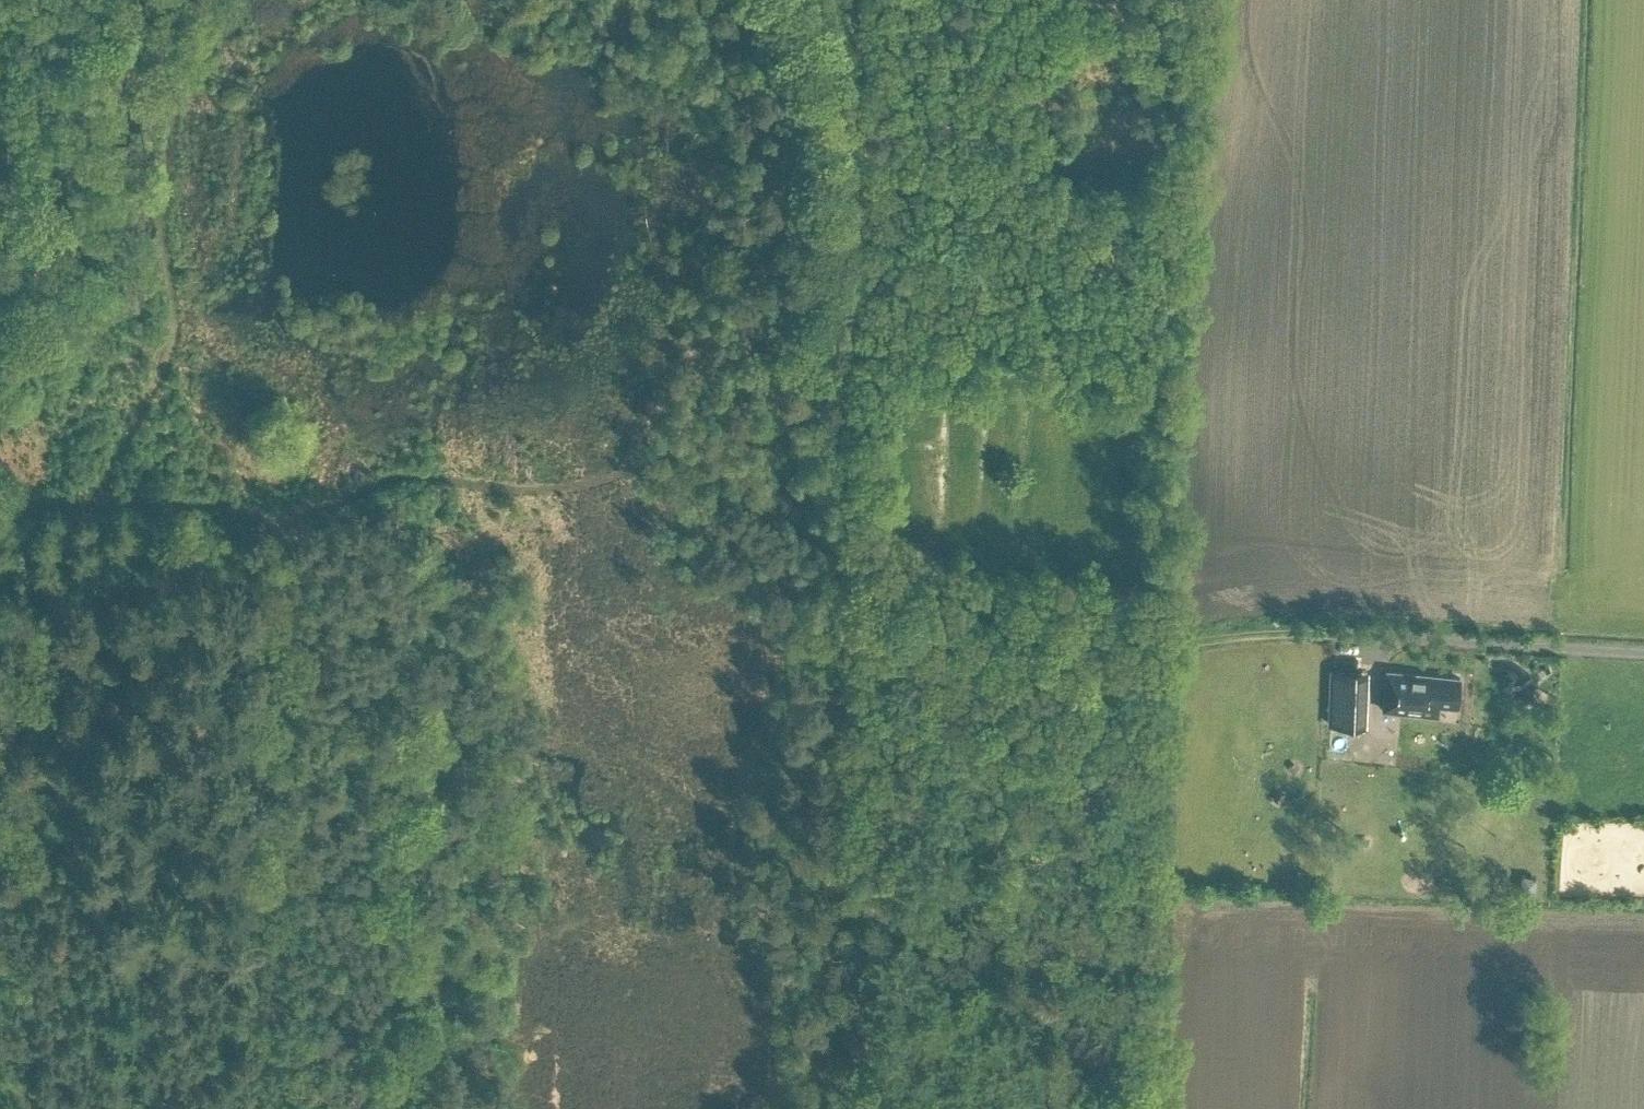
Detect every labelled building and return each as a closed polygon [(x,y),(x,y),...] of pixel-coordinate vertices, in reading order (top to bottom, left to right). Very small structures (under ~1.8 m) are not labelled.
[(1385,667),(1381,709),(1438,715),(1439,705),(1458,707),(1461,675),(1385,667)] [(1326,724),(1364,726),(1366,669),(1328,668),(1326,724)] [(1521,888),(1534,890),(1536,876),(1523,874),(1521,888)]
